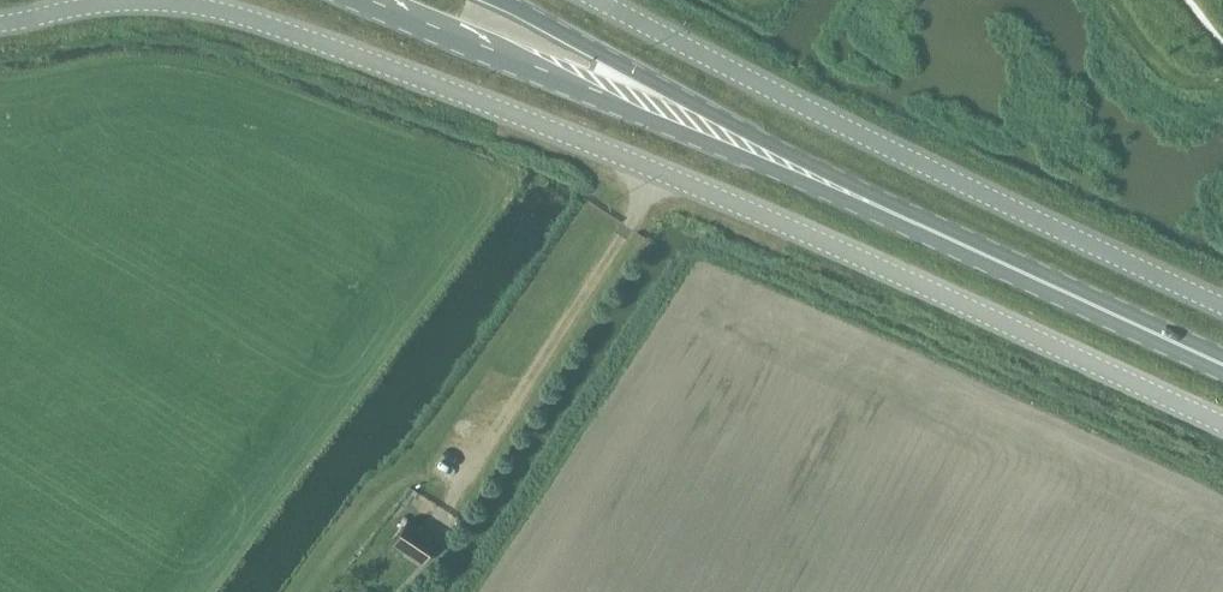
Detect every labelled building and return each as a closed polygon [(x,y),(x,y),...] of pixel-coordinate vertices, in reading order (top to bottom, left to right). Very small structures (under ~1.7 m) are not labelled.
[(423,564),(439,540),(408,520),(393,544),(423,564)]
